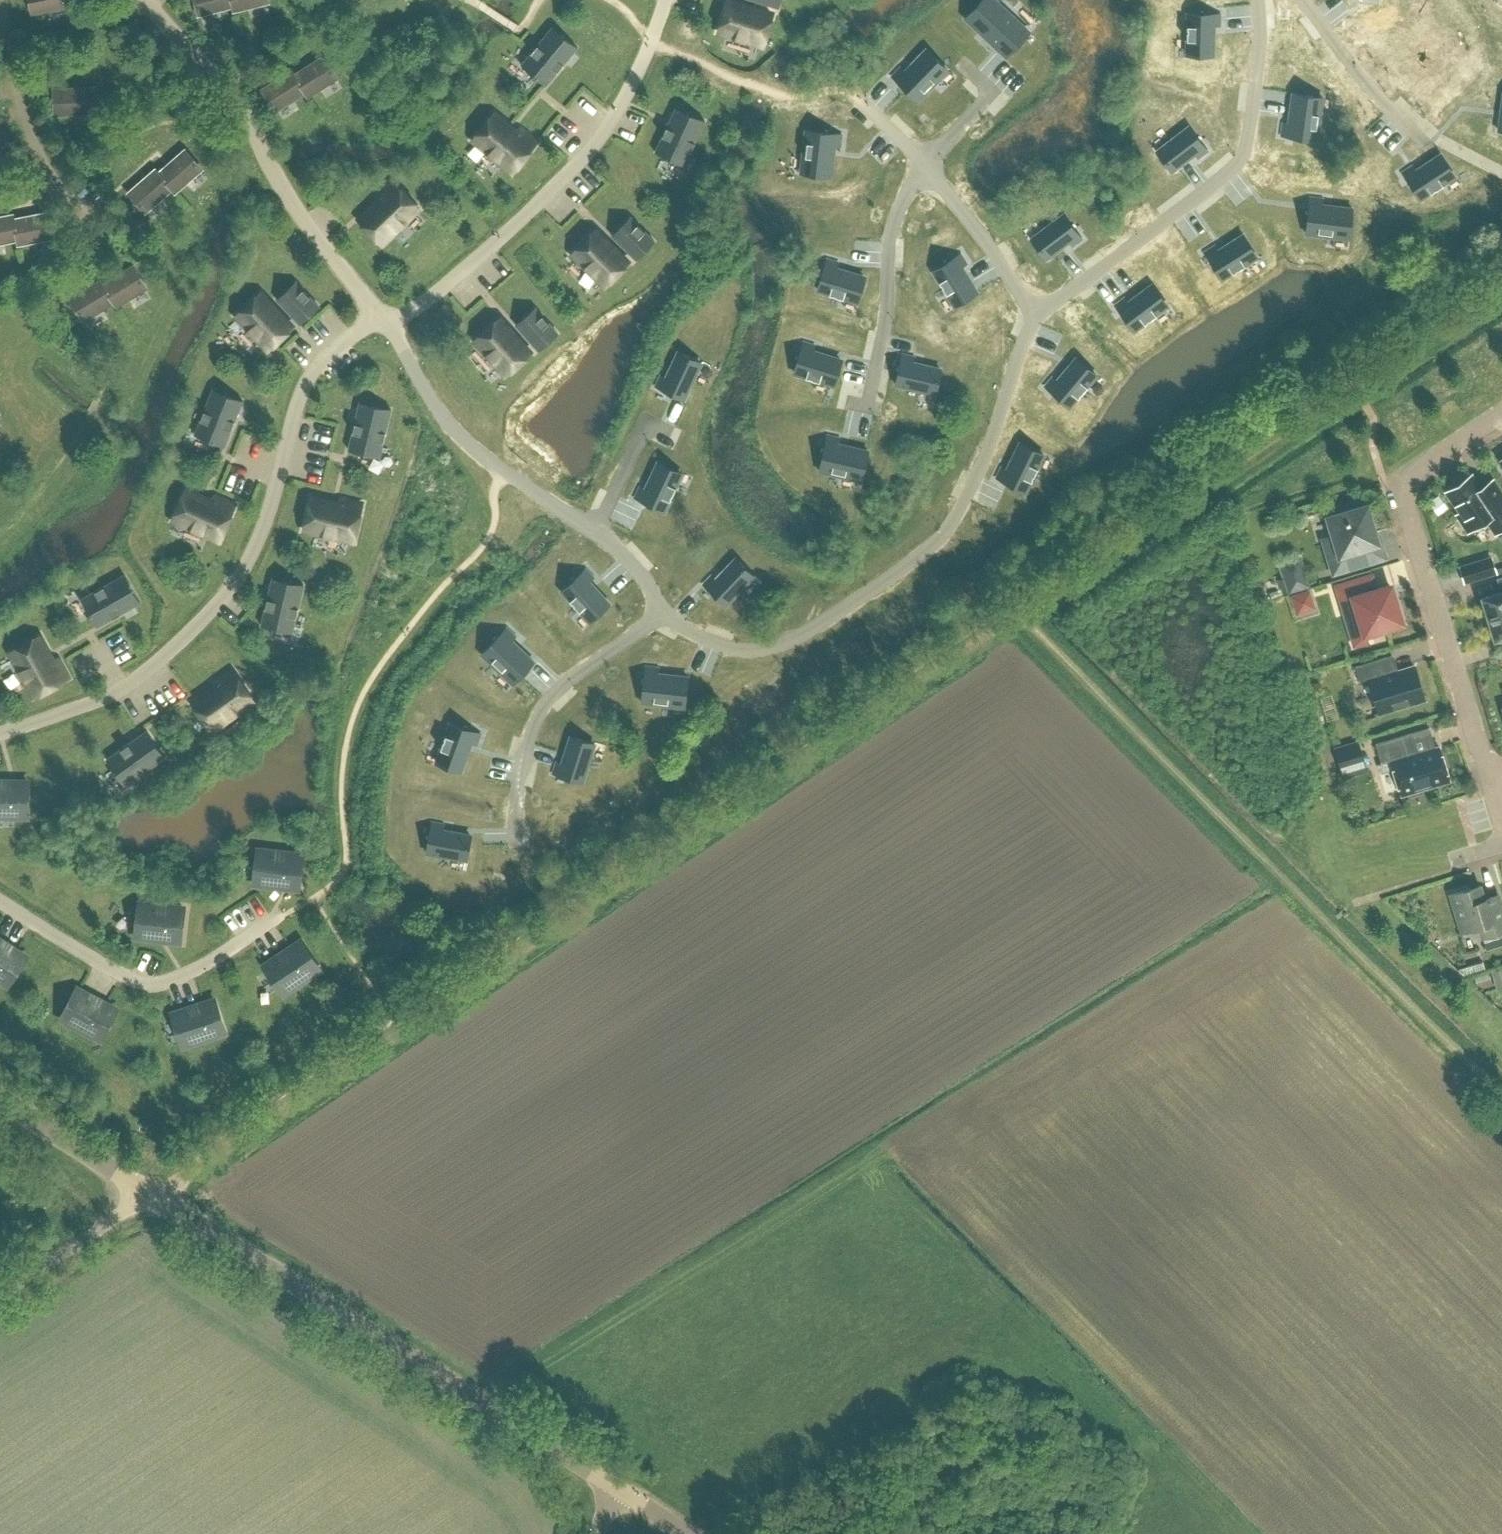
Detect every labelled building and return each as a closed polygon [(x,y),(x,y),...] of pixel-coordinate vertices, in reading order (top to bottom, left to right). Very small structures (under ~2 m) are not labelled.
[(65,0),(30,0),(32,12),(67,6),(65,0)] [(233,6),(232,0),(195,0),(199,14),(233,6)] [(233,6),(234,11),(268,2),(268,0),(232,0),(233,6)] [(729,0),(719,31),(762,45),(772,13),(729,0)] [(964,18),(1006,56),(1029,31),(996,0),(981,0),(964,18)] [(1188,13),(1186,55),(1213,56),(1214,25),(1220,25),(1220,14),(1188,13)] [(546,85),(577,47),(553,26),(521,65),(546,85)] [(898,70),(888,79),(915,105),(945,73),(923,52),(902,74),(898,70)] [(324,55),(294,74),(305,92),(308,96),(337,77),(324,55)] [(305,92),(294,74),(291,70),(262,88),(275,110),(305,92)] [(95,112),(94,86),(54,88),(55,114),(95,112)] [(1283,122),(1281,135),(1317,140),(1323,97),(1293,93),(1288,123),(1283,122)] [(705,120),(676,107),(655,152),(684,165),(705,120)] [(474,140),(512,171),(536,142),(520,129),(517,132),(494,114),(474,140)] [(1189,126),(1156,151),(1172,171),(1195,153),(1198,158),(1208,151),(1189,126)] [(806,130),(801,173),(831,177),(835,146),(840,147),(842,134),(806,130)] [(158,172),(172,188),(175,191),(202,168),(185,149),(158,172)] [(1412,166),(1402,172),(1420,199),(1456,176),(1441,153),(1415,171),(1412,166)] [(172,188),(158,172),(155,168),(129,192),(146,211),(172,188)] [(359,219),(382,243),(418,209),(392,181),(377,196),(380,199),(359,219)] [(1310,197),(1306,233),(1349,239),(1353,208),(1323,204),(1323,199),(1310,197)] [(48,212),(14,218),(18,239),(19,244),(53,237),(48,212)] [(1063,213),(1030,238),(1046,259),(1069,241),(1073,245),(1082,238),(1063,213)] [(14,218),(13,214),(0,216),(0,242),(18,239),(14,218)] [(630,216),(612,235),(637,259),(655,241),(630,216)] [(628,262),(614,248),(596,230),(573,254),(605,285),(628,262)] [(1214,246),(1204,252),(1222,279),(1258,257),(1243,234),(1217,250),(1214,246)] [(960,253),(932,270),(955,307),(978,292),(962,266),(966,263),(960,253)] [(827,259),(817,290),(858,302),(866,277),(836,267),(838,262),(827,259)] [(103,283),(114,302),(116,306),(147,288),(134,266),(103,283)] [(114,302),(103,283),(101,279),(71,297),(84,319),(114,302)] [(277,298),(301,324),(320,307),(295,281),(277,298)] [(1124,298),(1115,305),(1135,331),(1168,305),(1152,284),(1127,302),(1124,298)] [(237,316),(268,349),(292,326),(261,293),(237,316)] [(535,307),(516,324),(539,351),(558,334),(535,307)] [(500,318),(475,340),(505,374),(530,352),(500,318)] [(803,341),(794,373),(834,385),(842,359),(813,350),(814,345),(803,341)] [(661,375),(656,386),(684,399),(701,362),(678,351),(666,378),(661,375)] [(902,354),(895,384),(936,394),(941,369),(913,362),(914,356),(902,354)] [(1052,377),(1045,386),(1070,407),(1097,374),(1076,357),(1056,381),(1052,377)] [(224,446),(243,400),(215,389),(197,435),(224,446)] [(349,450),(371,455),(378,457),(389,408),(360,401),(349,450)] [(827,435),(819,470),(862,480),(869,450),(839,443),(840,438),(827,435)] [(1001,467),(996,478),(1026,492),(1044,454),(1020,442),(1006,470),(1001,467)] [(637,493),(632,503),(662,517),(680,478),(655,467),(642,495),(637,493)] [(1472,474),(1448,490),(1461,511),(1457,513),(1468,529),(1487,517),(1496,531),(1501,527),(1501,493),(1492,478),(1480,486),(1472,474)] [(219,540),(234,505),(215,497),(213,501),(186,490),(173,520),(219,540)] [(312,497),(304,529),(353,541),(361,504),(341,499),(340,504),(312,497)] [(1362,507),(1360,500),(1342,506),(1344,512),(1330,516),(1335,535),(1325,538),(1335,570),(1366,561),(1362,547),(1377,542),(1367,505),(1362,507)] [(711,575),(703,584),(726,605),(754,575),(735,557),(715,579),(711,575)] [(586,568),(561,590),(590,622),(610,604),(589,581),(593,577),(586,568)] [(140,602),(125,574),(81,598),(97,626),(140,602)] [(1367,591),(1363,576),(1336,584),(1344,608),(1357,604),(1365,632),(1401,621),(1390,584),(1367,591)] [(304,584),(273,577),(261,625),(292,633),(304,584)] [(1495,639),(1499,638),(1500,642),(1501,641),(1501,577),(1497,578),(1501,591),(1482,597),(1495,639)] [(1308,590),(1288,596),(1295,616),(1314,610),(1308,590)] [(507,627),(481,653),(513,684),(534,661),(512,640),(516,636),(507,627)] [(40,636),(11,652),(34,696),(68,678),(58,659),(53,661),(40,636)] [(1397,670),(1391,653),(1356,664),(1361,682),(1369,679),(1378,710),(1424,697),(1415,665),(1397,670)] [(646,666),(641,702),(685,707),(688,677),(658,673),(659,667),(646,666)] [(212,729),(253,701),(231,670),(214,682),(217,686),(193,703),(212,729)] [(450,722),(436,762),(461,771),(472,742),(477,744),(481,733),(450,722)] [(106,759),(125,785),(165,756),(147,731),(106,759)] [(1439,746),(1417,753),(1410,732),(1375,743),(1382,764),(1391,761),(1401,794),(1406,793),(1411,795),(1422,792),(1425,787),(1449,780),(1439,746)] [(556,762),(553,773),(583,783),(595,743),(571,736),(562,764),(556,762)] [(1346,769),(1372,766),(1370,753),(1364,754),(1363,743),(1354,744),(1355,757),(1344,758),(1346,769)] [(28,815),(29,783),(0,782),(0,815),(28,815)] [(432,821),(426,852),(467,860),(472,834),(443,829),(444,824),(432,821)] [(254,882),(299,887),(303,855),(257,850),(254,882)] [(1479,884),(1450,893),(1462,931),(1479,926),(1482,937),(1501,931),(1501,908),(1498,894),(1484,898),(1479,884)] [(135,935),(181,941),(184,908),(139,903),(135,935)] [(9,985),(26,957),(0,941),(0,979),(9,985)] [(264,966),(282,993),(320,968),(302,941),(291,948),(264,966)] [(117,1010),(76,989),(61,1018),(102,1039),(117,1010)] [(215,1000),(172,1014),(182,1045),(226,1031),(215,1000)]
